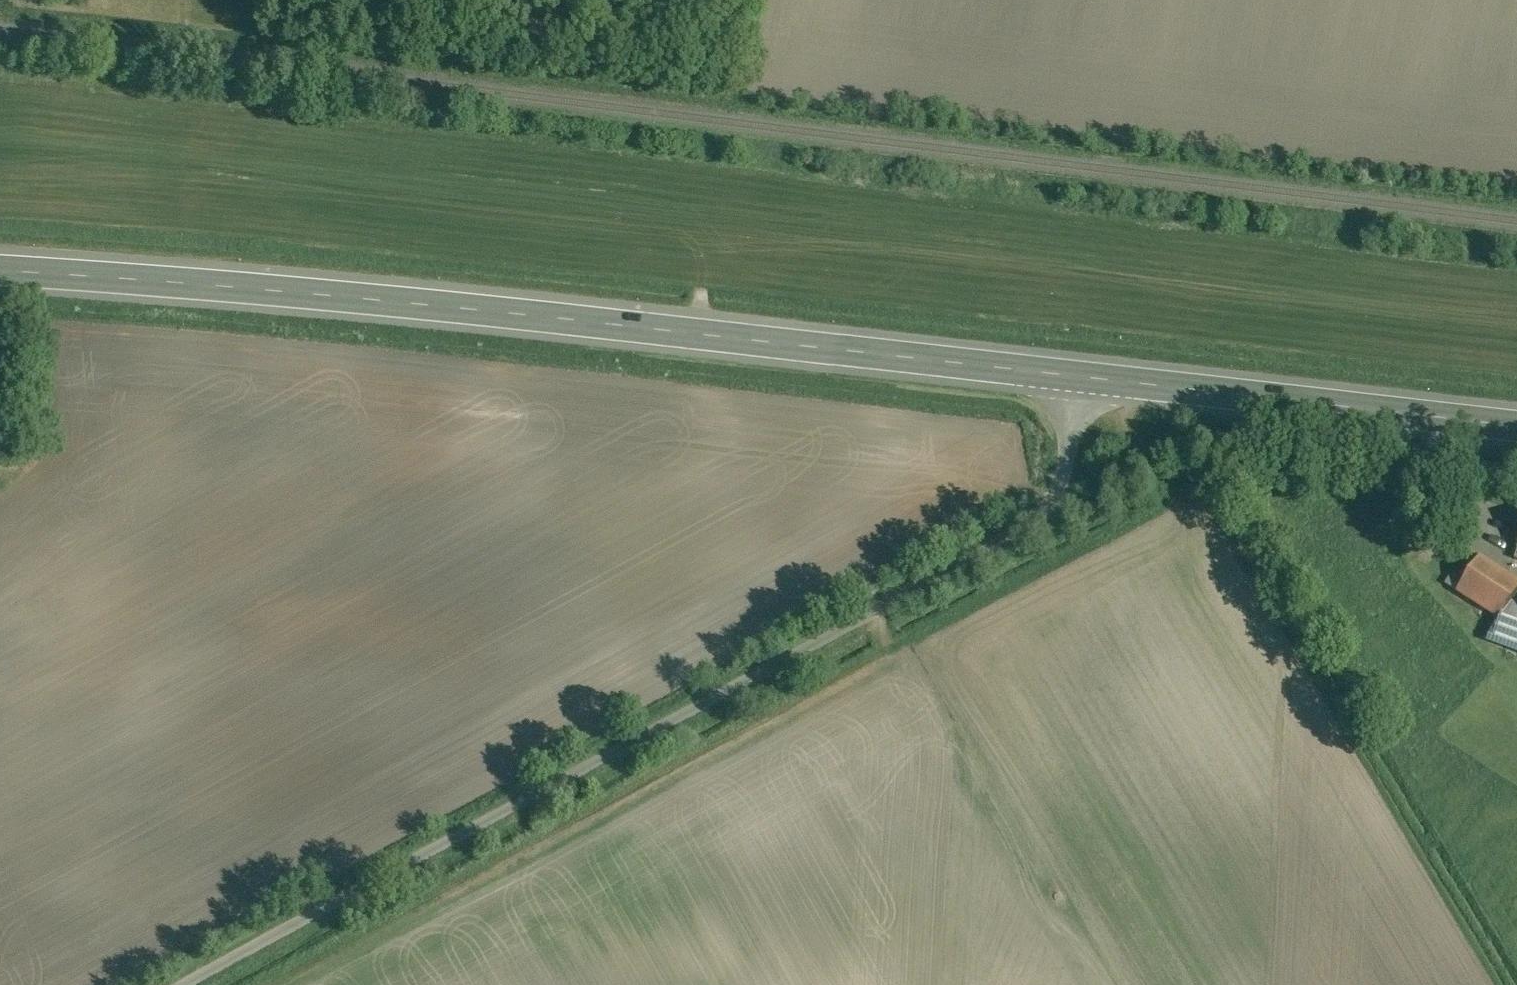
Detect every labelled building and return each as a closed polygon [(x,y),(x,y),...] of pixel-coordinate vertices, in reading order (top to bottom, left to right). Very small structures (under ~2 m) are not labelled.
[(1454,517),(1445,516),(1444,528),(1452,529),(1454,517)] [(1479,559),(1468,552),(1446,586),(1458,593),(1479,559)] [(1479,559),(1458,593),(1501,621),(1516,595),(1516,583),(1479,559)]
